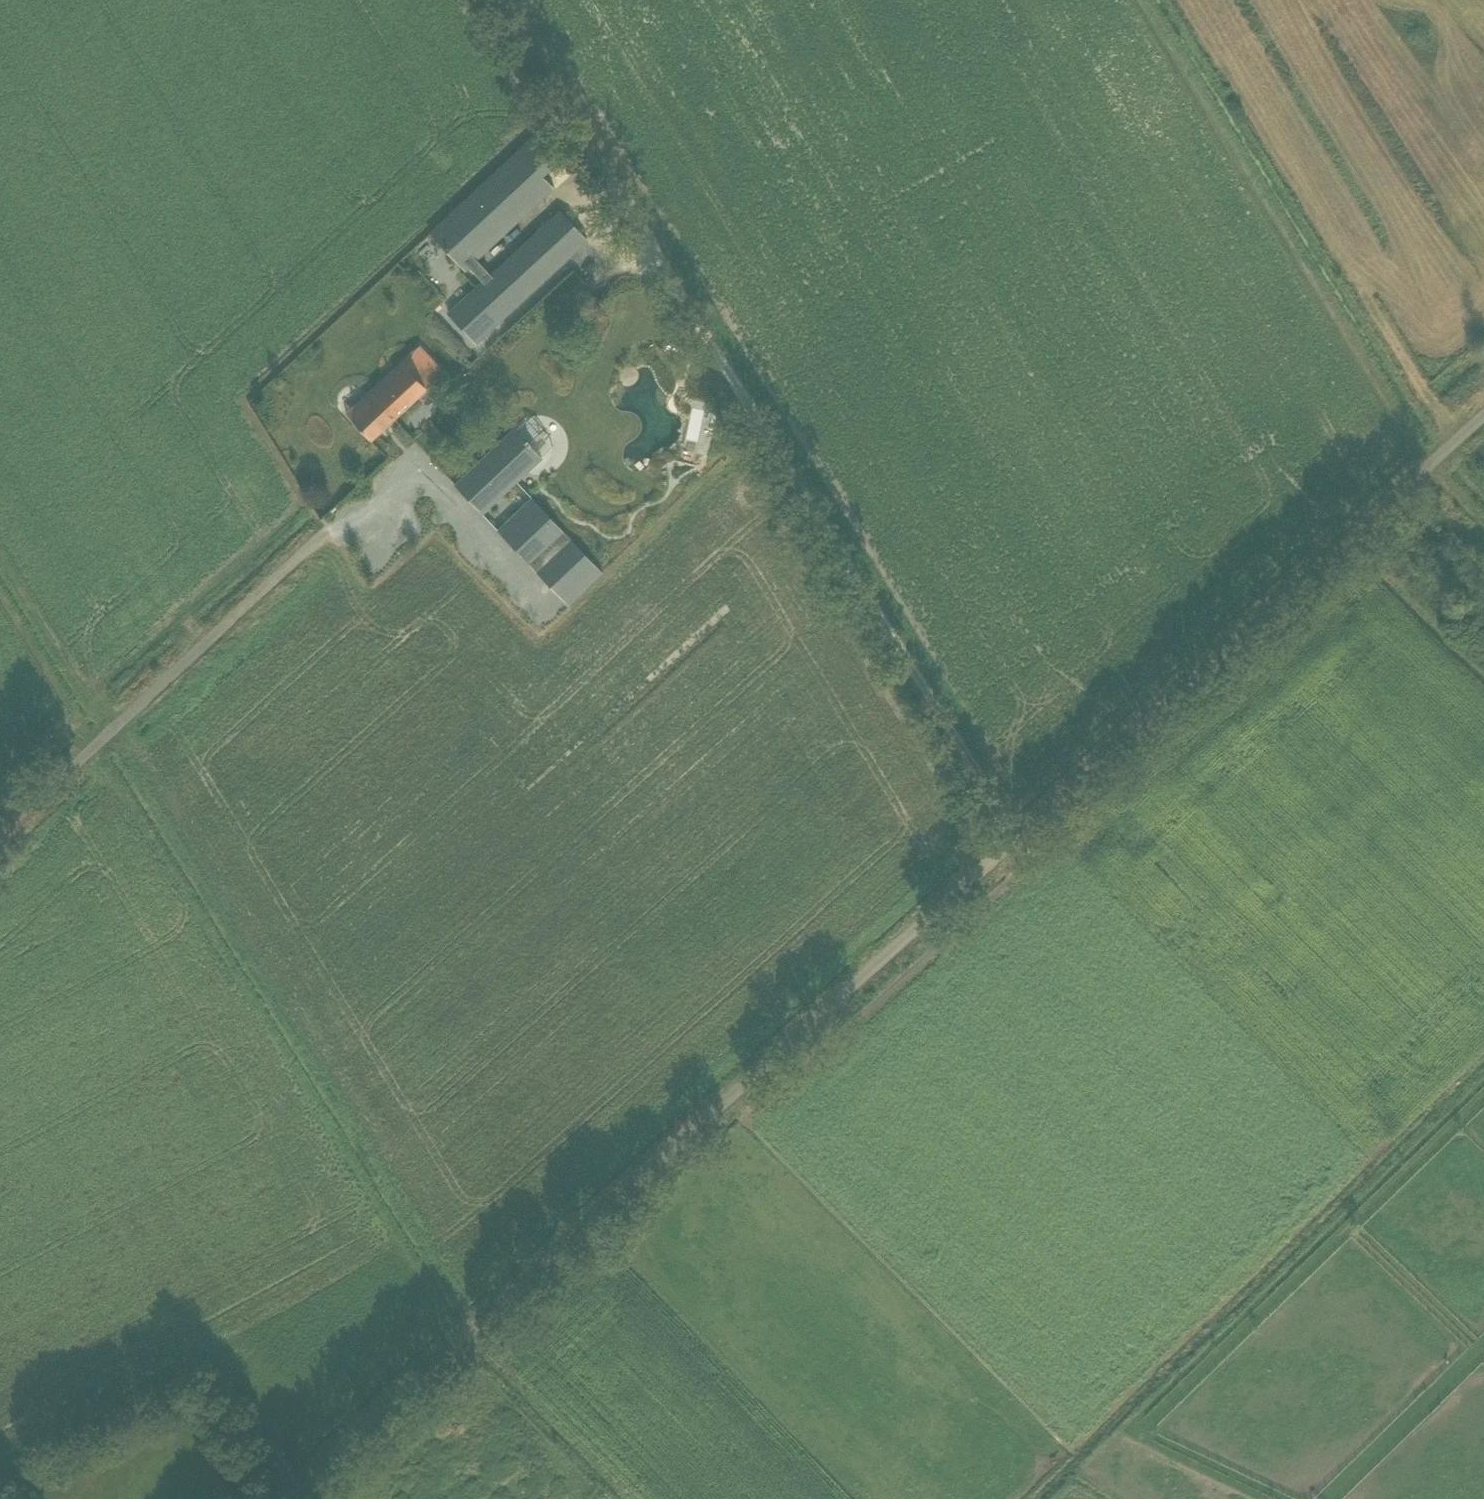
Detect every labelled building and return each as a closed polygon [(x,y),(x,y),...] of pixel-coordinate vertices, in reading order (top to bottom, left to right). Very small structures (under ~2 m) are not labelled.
[(517,149),(428,231),(430,234),(465,273),(471,268),(478,261),(555,188),(544,178),(517,149)] [(476,343),(588,240),(559,208),(489,273),(478,261),(471,268),(482,280),(447,312),(463,328),(476,343)] [(372,439),(444,372),(419,345),(367,394),(373,400),(353,419),(372,439)] [(657,382),(607,426),(653,478),(651,479),(658,487),(645,499),(654,509),(642,520),(644,522),(664,505),(668,509),(725,458),(657,382)] [(483,514),(521,477),(495,449),(456,485),(483,514)] [(603,571),(533,496),(498,530),(568,604),(603,571)]
